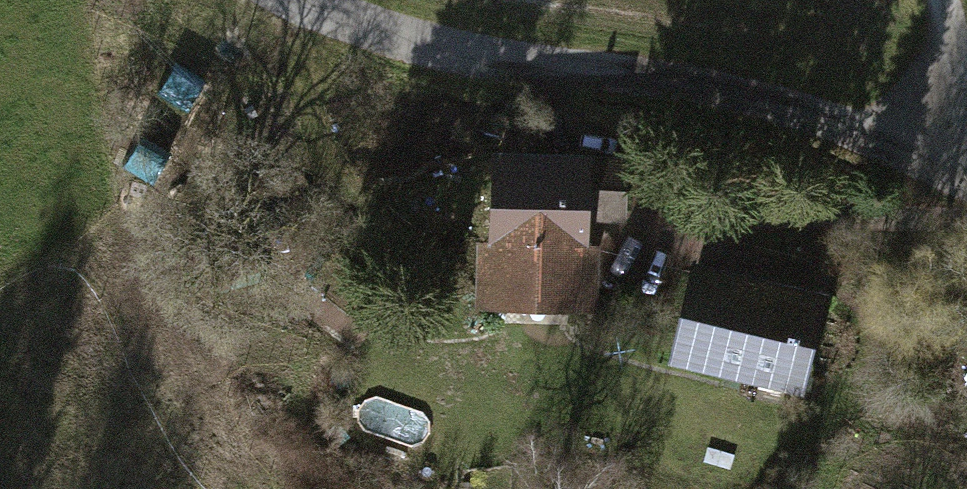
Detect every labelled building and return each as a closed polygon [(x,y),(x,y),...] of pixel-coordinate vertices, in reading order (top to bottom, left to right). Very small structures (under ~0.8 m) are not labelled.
[(590,148),(489,147),(488,238),(476,238),(475,309),(598,310),(599,215),(590,215),(590,148)] [(626,149),(590,148),(590,215),(599,215),(624,217),(626,149)] [(827,288),(691,258),(667,363),(804,393),(827,288)] [(334,449),(349,436),(337,422),(322,435),(334,449)]
